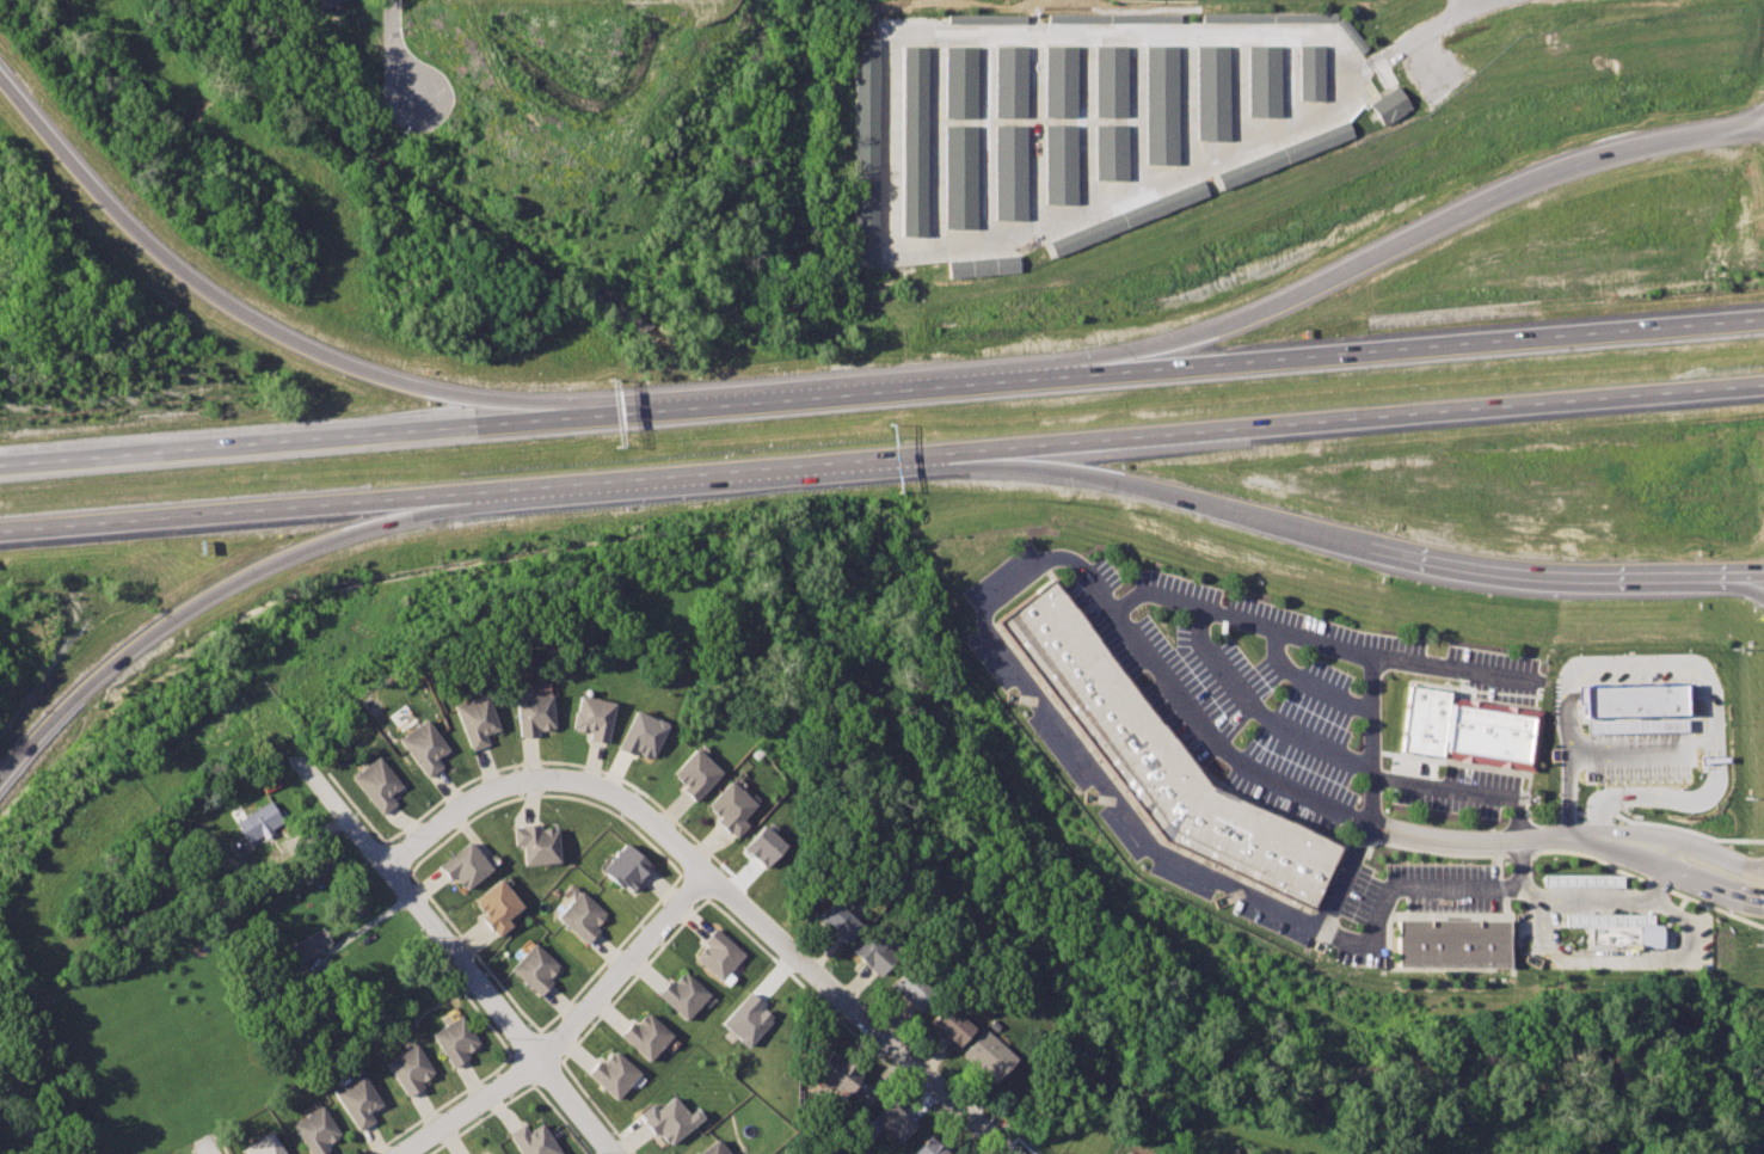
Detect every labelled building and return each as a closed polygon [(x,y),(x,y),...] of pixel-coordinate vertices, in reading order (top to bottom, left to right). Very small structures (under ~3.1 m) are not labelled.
[(921,36),(896,36),(893,223),(920,223),(921,36)] [(1095,36),(1094,168),(1124,168),(1125,37),(1095,36)] [(969,37),(936,37),(938,217),(970,217),(969,37)] [(1249,37),(1250,103),(1278,103),(1278,37),(1249,37)] [(1299,37),(1299,91),(1321,91),(1321,37),(1299,37)] [(992,38),(991,204),(1020,205),(1021,38),(992,38)] [(1147,38),(1145,152),(1174,153),(1176,38),(1147,38)] [(1198,41),(1198,131),(1228,130),(1228,41),(1198,41)] [(1041,42),(1044,195),(1072,195),(1071,42),(1041,42)] [(1397,80),(1367,97),(1381,121),(1410,104),(1397,80)] [(1213,170),(1221,188),(1351,136),(1344,118),(1213,170)] [(1045,235),(1052,252),(1205,192),(1199,176),(1045,235)] [(1014,248),(947,254),(949,280),(1016,274),(1014,248)] [(996,627),(1151,830),(1309,907),(1340,845),(1200,784),(1046,577),(996,627)] [(1700,680),(1597,683),(1598,719),(1701,717),(1700,680)] [(514,698),(518,737),(535,735),(534,730),(552,728),(547,693),(514,698)] [(453,706),(484,694),(498,730),(484,735),(486,743),(471,750),(453,706)] [(576,694),(568,730),(586,733),(585,739),(603,743),(611,702),(576,694)] [(1451,696),(1545,711),(1535,769),(1444,756),(1451,696)] [(615,747),(631,754),(633,750),(637,751),(635,754),(644,757),(645,755),(650,756),(665,724),(632,708),(615,747)] [(422,719),(398,738),(428,777),(441,766),(434,757),(445,749),(422,719)] [(692,747),(669,774),(683,786),(678,791),(692,803),(719,772),(692,747)] [(377,756),(352,777),(381,812),(394,802),(389,794),(400,785),(377,756)] [(727,780),(703,805),(717,817),(713,821),(733,839),(745,824),(740,820),(754,804),(727,780)] [(269,800),(233,821),(246,842),(260,834),(263,839),(272,833),(270,828),(281,821),(269,800)] [(510,824),(512,845),(520,843),(522,865),(557,863),(554,827),(536,829),(535,823),(510,824)] [(740,846),(756,861),(763,867),(785,845),(762,823),(740,846)] [(466,840),(436,865),(447,879),(451,876),(463,890),(490,868),(466,840)] [(622,843),(598,871),(620,889),(622,885),(627,890),(649,866),(622,843)] [(1622,887),(1622,874),(1543,874),(1543,886),(1622,887)] [(497,878),(471,900),(481,914),(478,916),(494,937),(508,926),(503,920),(520,906),(497,878)] [(577,890),(554,917),(584,944),(597,929),(592,926),(603,913),(577,890)] [(831,900),(816,917),(842,943),(859,926),(831,900)] [(1396,919),(1394,968),(1505,968),(1504,920),(1396,919)] [(1586,922),(1586,947),(1667,949),(1667,923),(1586,922)] [(319,926),(284,949),(295,965),(330,943),(319,926)] [(712,928),(701,941),(705,945),(695,957),(720,980),(743,953),(712,928)] [(862,932),(846,952),(877,977),(892,957),(862,932)] [(530,943),(506,969),(537,996),(549,982),(547,980),(558,966),(530,943)] [(904,968),(887,986),(915,1012),(932,993),(904,968)] [(683,971),(671,984),(668,981),(656,995),(684,1020),(708,993),(683,971)] [(749,992),(720,1024),(748,1048),(770,1021),(768,1019),(770,1015),(760,1006),(762,1003),(749,992)] [(944,1005),(928,1020),(955,1045),(970,1029),(944,1005)] [(646,1013),(634,1026),(629,1023),(619,1036),(649,1062),(671,1035),(646,1013)] [(457,1017),(429,1036),(450,1068),(466,1057),(462,1052),(475,1043),(457,1017)] [(982,1029),(960,1052),(992,1082),(1014,1058),(982,1029)] [(413,1045),(383,1064),(404,1097),(419,1087),(416,1082),(430,1073),(413,1045)] [(614,1051),(603,1064),(598,1060),(585,1074),(615,1100),(639,1073),(614,1051)] [(831,1051),(815,1074),(844,1095),(861,1073),(831,1051)] [(358,1073),(330,1091),(356,1131),(371,1121),(365,1112),(379,1104),(358,1073)] [(675,1094),(657,1109),(652,1103),(640,1112),(645,1119),(644,1121),(653,1132),(657,1129),(669,1144),(703,1117),(696,1107),(689,1113),(675,1094)] [(886,1099),(868,1119),(897,1144),(915,1124),(886,1099)] [(290,1125),(309,1153),(318,1153),(326,1149),(322,1143),(337,1134),(319,1106),(290,1125)] [(529,1132),(523,1124),(509,1134),(523,1153),(564,1153),(542,1123),(529,1132)] [(241,1148),(245,1153),(284,1153),(269,1131),(241,1148)] [(911,1153),(946,1153),(944,1152),(926,1136),(911,1153)] [(694,1153),(729,1153),(715,1137),(694,1153)]
